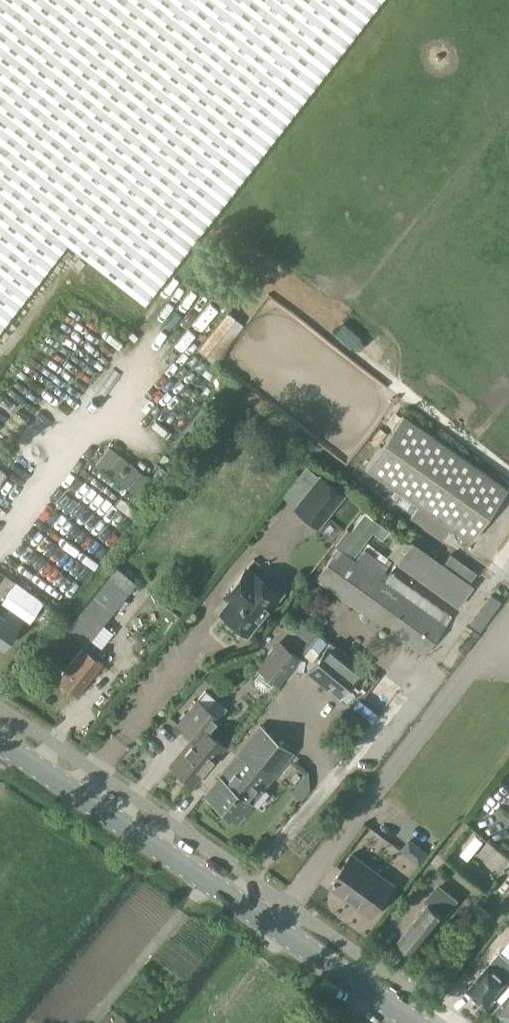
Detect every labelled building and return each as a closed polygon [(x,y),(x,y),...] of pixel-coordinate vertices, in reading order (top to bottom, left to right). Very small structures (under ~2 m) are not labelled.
[(65,246),(142,306),(201,229),(380,0),(0,0),(0,328),(65,246)] [(400,407),(364,459),(416,495),(408,506),(444,530),(452,519),(472,533),(508,481),(400,407)] [(106,443),(92,460),(103,467),(116,451),(106,443)] [(116,451),(103,467),(113,476),(126,459),(116,451)] [(126,459),(113,476),(124,484),(137,468),(126,459)] [(137,468),(124,484),(135,493),(148,476),(137,468)] [(343,492),(320,473),(295,505),(318,523),(343,492)] [(380,533),(386,525),(363,509),(340,542),(353,551),(370,526),(380,533)] [(337,545),(315,576),(424,652),(449,615),(388,572),(385,578),(337,545)] [(404,551),(398,559),(459,603),(465,594),(404,551)] [(113,564),(63,626),(82,642),(132,579),(113,564)] [(265,580),(246,565),(222,595),(228,600),(218,612),(249,635),(283,590),(272,580),(265,580)] [(12,587),(3,600),(30,618),(38,604),(12,587)] [(491,592),(470,622),(479,629),(501,599),(491,592)] [(4,646),(22,617),(10,609),(5,616),(0,613),(0,644),(4,646)] [(278,682),(299,655),(280,640),(258,666),(261,668),(256,674),(257,679),(265,686),(270,685),(275,680),(278,682)] [(307,669),(338,695),(359,669),(328,644),(307,669)] [(83,646),(58,678),(78,693),(103,662),(83,646)] [(179,722),(194,735),(171,764),(193,782),(225,743),(208,730),(220,716),(198,698),(179,722)] [(260,723),(204,790),(236,817),(292,750),(260,723)] [(428,852),(409,838),(400,849),(420,864),(428,852)] [(346,892),(371,911),(392,883),(351,852),(328,883),(344,895),(346,892)] [(459,898),(438,882),(425,900),(428,902),(399,939),(415,953),(459,898)] [(498,950),(467,988),(486,1004),(508,976),(508,958),(498,950)] [(496,1009),(508,1019),(508,993),(496,1009)]
